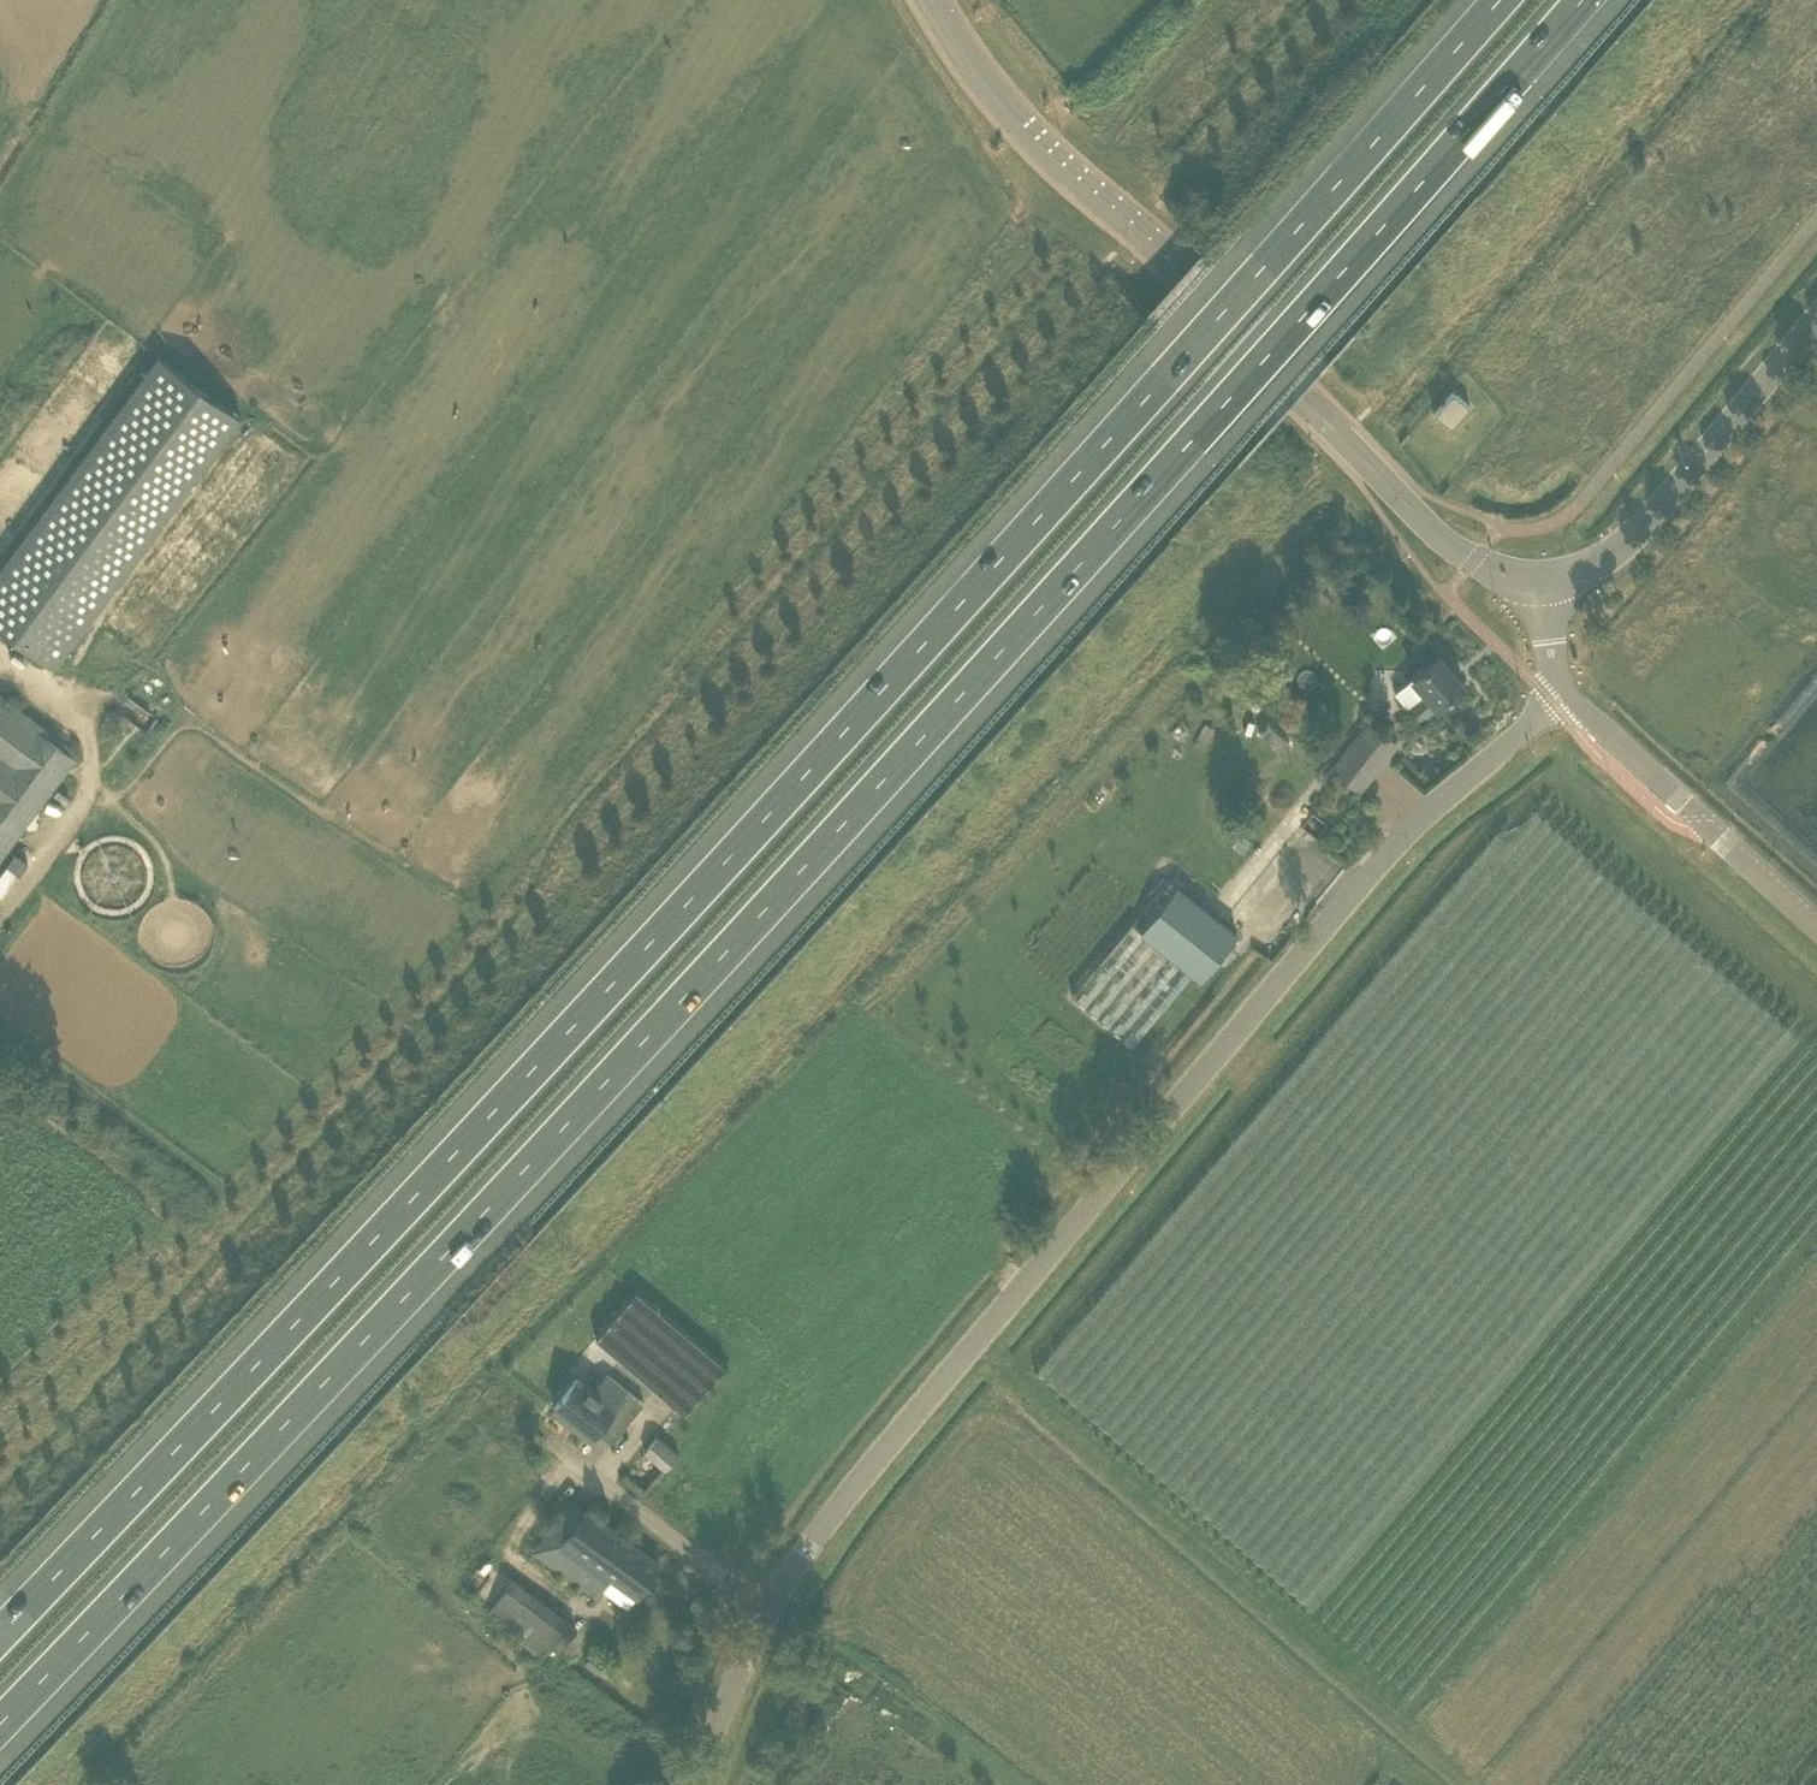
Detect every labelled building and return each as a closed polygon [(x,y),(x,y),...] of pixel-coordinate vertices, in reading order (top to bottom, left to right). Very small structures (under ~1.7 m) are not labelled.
[(0,566),(0,625),(54,666),(240,415),(157,354),(0,566)] [(1453,391),(1435,412),(1451,426),(1469,405),(1453,391)] [(1420,720),(1437,706),(1464,684),(1438,654),(1395,691),(1420,720)] [(76,757),(35,728),(0,702),(0,860),(76,757)] [(1370,721),(1333,768),(1360,789),(1397,743),(1370,721)] [(1280,753),(1290,742),(1268,723),(1259,733),(1280,753)] [(1141,930),(1177,885),(1167,877),(1071,993),(1131,1043),(1191,970),(1141,930)] [(1191,970),(1201,978),(1237,933),(1177,885),(1141,930),(1191,970)] [(596,1336),(683,1411),(726,1362),(638,1287),(596,1336)] [(597,1428),(613,1441),(645,1401),(607,1373),(594,1390),(577,1377),(554,1406),(592,1436),(597,1428)] [(657,1434),(645,1450),(666,1468),(679,1453),(657,1434)] [(603,1588),(627,1607),(660,1563),(572,1500),(534,1550),(597,1596),(603,1588)] [(519,1583),(511,1576),(489,1605),(498,1611),(519,1583)] [(554,1654),(576,1626),(545,1603),(516,1642),(535,1657),(545,1647),(554,1654)] [(598,1670),(607,1657),(595,1649),(586,1662),(598,1670)]
